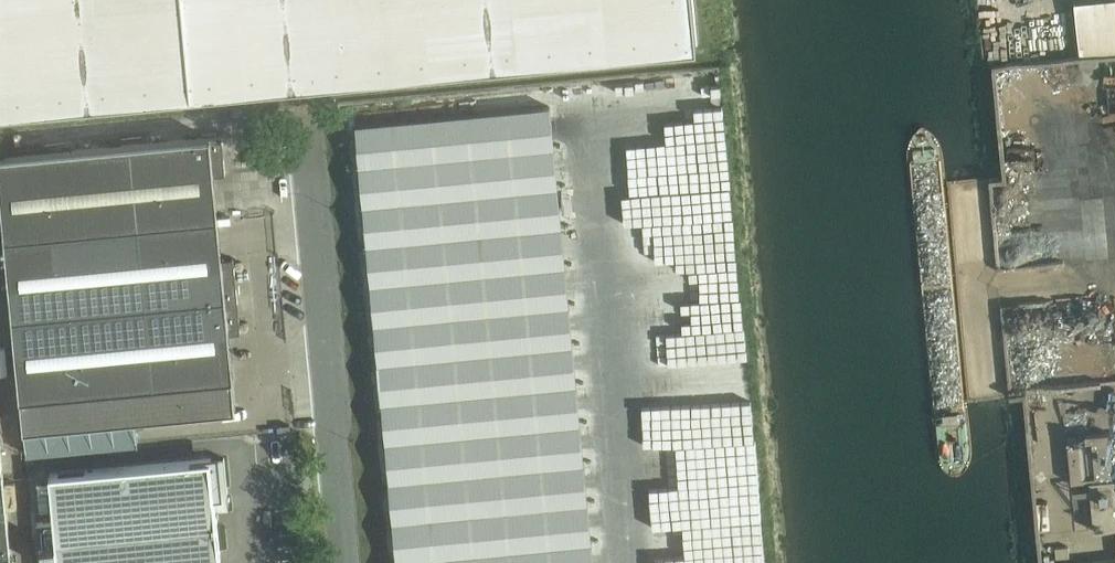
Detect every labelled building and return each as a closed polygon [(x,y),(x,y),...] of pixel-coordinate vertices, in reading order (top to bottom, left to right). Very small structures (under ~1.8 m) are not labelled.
[(410,70),(698,43),(694,0),(0,0),(0,109),(410,70)] [(550,106),(356,124),(397,562),(593,562),(550,106)] [(222,135),(0,157),(0,176),(24,428),(236,408),(228,326),(240,324),(235,266),(223,267),(213,167),(225,166),(222,135)] [(1091,433),(1091,446),(1097,446),(1097,459),(1113,458),(1112,432),(1091,433)] [(0,438),(0,562),(12,562),(0,438)] [(50,475),(58,562),(221,562),(216,516),(229,514),(223,457),(50,475)] [(762,529),(741,531),(742,536),(715,538),(717,559),(677,562),(765,562),(762,529)]
